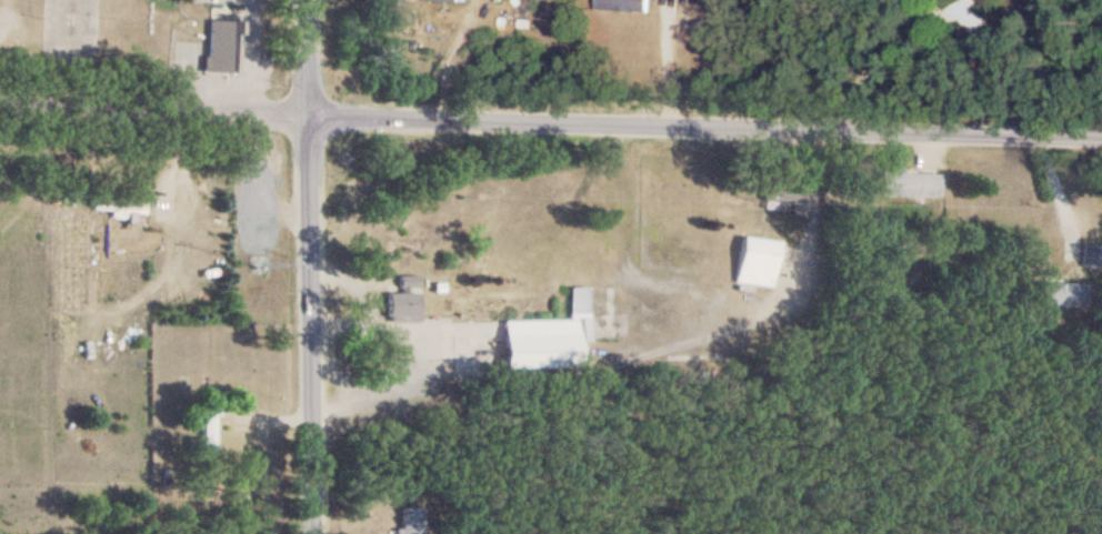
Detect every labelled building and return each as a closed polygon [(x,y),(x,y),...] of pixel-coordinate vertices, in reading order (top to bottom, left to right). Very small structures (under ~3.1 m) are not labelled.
[(651,14),(652,0),(600,0),(599,13),(651,14)] [(238,22),(206,21),(204,75),(237,76),(238,22)] [(937,198),(937,174),(876,174),(876,198),(937,198)] [(806,218),(809,193),(783,190),(784,181),(762,179),(759,210),(783,212),(783,216),(806,218)] [(130,212),(144,213),(145,202),(92,197),(91,215),(129,218),(130,212)] [(751,285),(751,279),(770,281),(773,243),(735,239),(731,283),(751,285)] [(1100,247),(1080,247),(1080,269),(1100,269),(1100,247)] [(416,291),(416,276),(397,276),(397,291),(416,291)] [(1083,285),(1037,285),(1037,307),(1083,307),(1083,285)] [(566,322),(451,323),(451,383),(503,383),(503,370),(576,369),(576,344),(582,344),(582,290),(566,290),(566,322)] [(416,317),(416,293),(384,293),(384,317),(416,317)] [(604,299),(586,299),(586,310),(604,310),(604,299)] [(214,403),(199,403),(199,452),(214,452),(214,403)] [(420,509),(397,509),(397,529),(393,529),(393,533),(420,533),(420,509)]
